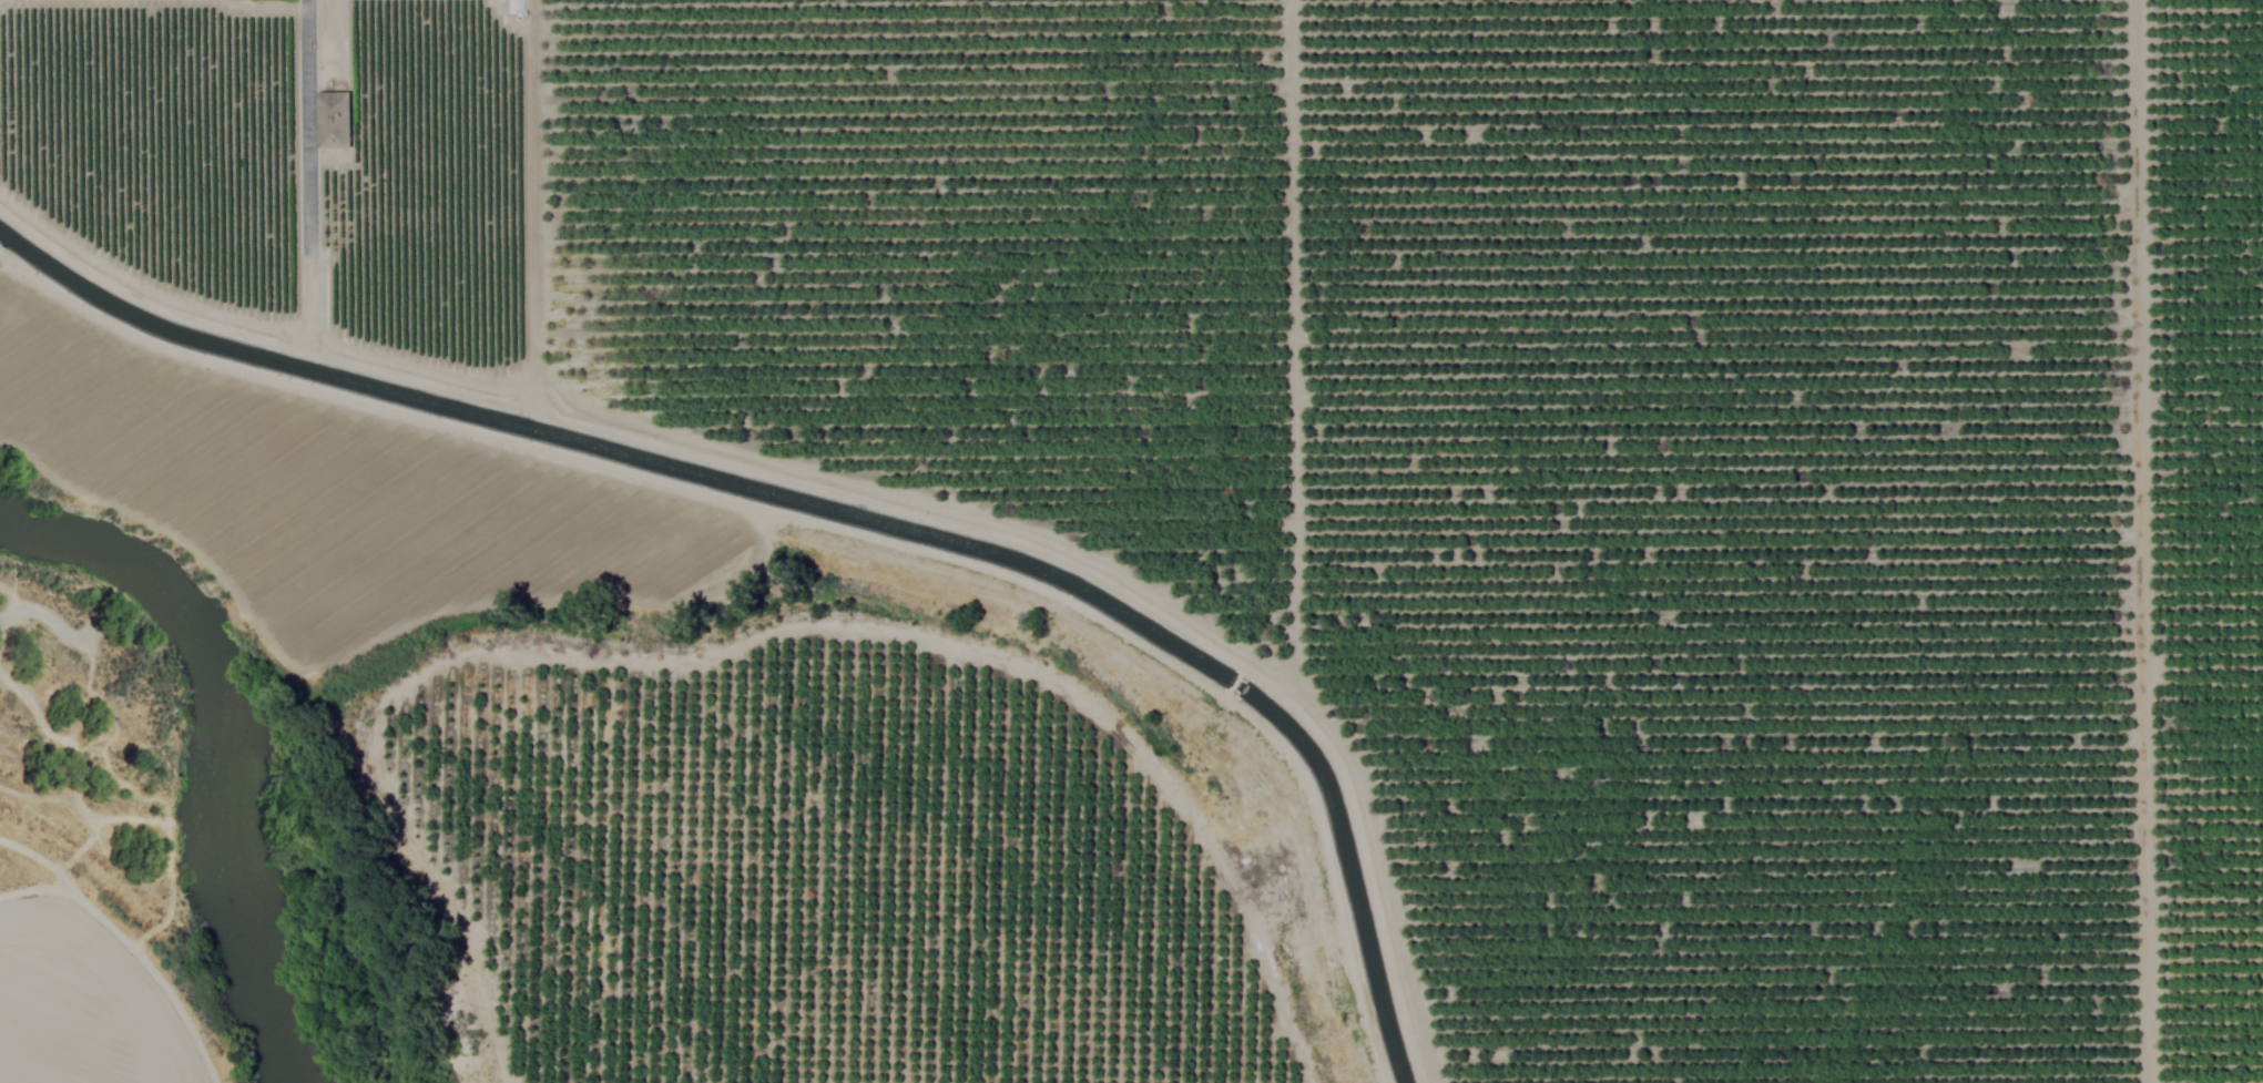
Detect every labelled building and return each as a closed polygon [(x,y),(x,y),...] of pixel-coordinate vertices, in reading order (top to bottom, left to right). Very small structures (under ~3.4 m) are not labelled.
[(350,90),(319,91),(320,147),(351,147),(350,90)]
